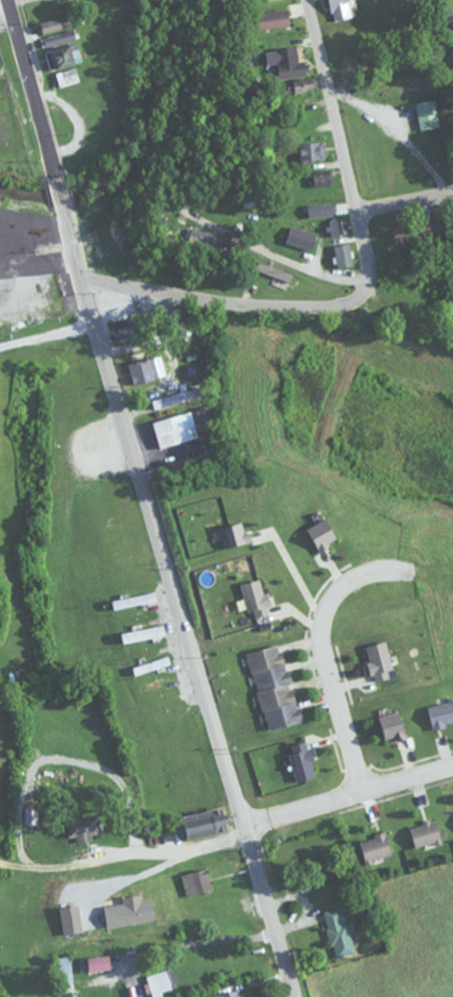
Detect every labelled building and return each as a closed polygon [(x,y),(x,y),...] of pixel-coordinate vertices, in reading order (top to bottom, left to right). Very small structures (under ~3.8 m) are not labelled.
[(331,21),(350,17),(347,0),(328,0),(331,21)] [(255,11),(256,29),(288,28),(288,10),(255,11)] [(41,34),(69,27),(66,15),(38,21),(41,34)] [(74,39),(71,30),(42,40),(45,49),(74,39)] [(82,64),(79,45),(46,51),(50,70),(82,64)] [(273,50),(278,80),(290,78),(292,93),(313,89),(311,77),(302,78),(297,46),(273,50)] [(60,87),(79,82),(76,69),(57,73),(60,87)] [(421,131),(441,127),(435,99),(415,103),(421,131)] [(325,159),(325,142),(299,142),(299,159),(325,159)] [(313,187),(330,185),(329,169),(312,171),(313,187)] [(334,203),(309,203),(309,216),(334,216),(334,203)] [(348,234),(345,218),(326,222),(329,237),(348,234)] [(397,245),(437,232),(433,220),(393,234),(397,245)] [(209,241),(214,244),(217,238),(194,224),(183,241),(201,253),(209,241)] [(317,232),(289,226),(285,243),(312,250),(317,232)] [(353,266),(350,243),(334,244),(337,268),(353,266)] [(292,276),(259,263),(257,269),(289,282),(292,276)] [(134,384),(167,375),(161,353),(128,363),(134,384)] [(152,421),(158,448),(198,439),(192,412),(152,421)] [(112,607),(155,604),(154,595),(112,598),(112,607)] [(120,618),(121,625),(158,618),(157,611),(120,618)] [(169,648),(166,639),(126,650),(129,659),(169,648)] [(302,721),(280,644),(246,654),(268,731),(302,721)] [(172,663),(169,655),(132,668),(135,677),(172,663)] [(144,685),(146,691),(174,681),(172,675),(144,685)] [(186,841),(222,832),(216,808),(180,817),(186,841)] [(68,841),(101,838),(99,816),(66,819),(68,841)] [(114,886),(111,869),(79,874),(82,891),(114,886)] [(213,891),(208,869),(181,875),(186,897),(213,891)] [(335,958),(355,954),(346,908),(326,912),(335,958)] [(86,972),(109,971),(109,956),(85,958),(86,972)] [(168,976),(167,971),(146,977),(152,996),(162,996),(179,992),(174,975),(168,976)]
